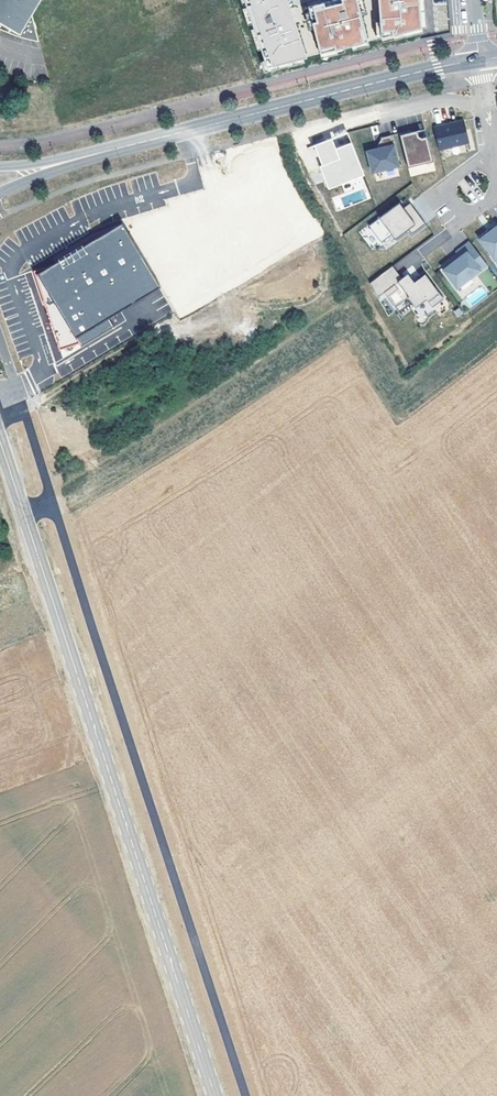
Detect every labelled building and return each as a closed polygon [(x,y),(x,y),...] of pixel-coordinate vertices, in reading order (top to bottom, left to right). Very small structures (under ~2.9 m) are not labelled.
[(40,0),(0,0),(0,21),(21,33),(37,28),(33,13),(40,0)] [(244,0),(267,68),(307,57),(292,13),(276,18),(270,0),(244,0)] [(276,18),(292,13),(288,0),(270,0),(276,18)] [(308,7),(320,54),(368,42),(358,0),(335,0),(308,7)] [(381,38),(422,28),(420,0),(378,0),(381,38)] [(0,30),(2,27),(26,36),(40,38),(37,28),(21,33),(0,21),(0,30)] [(433,127),(438,149),(468,142),(463,120),(433,127)] [(424,129),(417,131),(418,136),(420,138),(426,136),(424,129)] [(398,133),(407,167),(432,161),(426,136),(420,138),(418,136),(417,131),(409,133),(408,130),(398,133)] [(366,151),(372,173),(398,166),(390,135),(380,138),(380,139),(382,147),(375,149),(366,151)] [(363,175),(350,142),(335,148),(331,138),(314,145),(321,165),(319,166),(327,185),(339,180),(341,184),(363,175)] [(339,180),(327,185),(328,189),(341,184),(339,180)] [(397,204),(368,226),(381,242),(391,234),(394,239),(408,229),(411,234),(425,223),(409,203),(403,208),(400,209),(397,204)] [(34,272),(63,360),(127,320),(121,309),(160,288),(123,223),(34,272)] [(496,263),(496,225),(492,229),(488,232),(487,230),(477,237),(496,263)] [(441,268),(456,288),(487,265),(469,242),(455,252),(458,255),(459,257),(452,263),(451,260),(441,268)] [(392,266),(369,283),(377,297),(394,285),(397,288),(386,296),(394,307),(407,298),(415,308),(426,299),(432,307),(443,299),(425,275),(415,283),(407,274),(401,278),(392,266)] [(167,386),(179,409),(185,405),(173,382),(167,386)]
